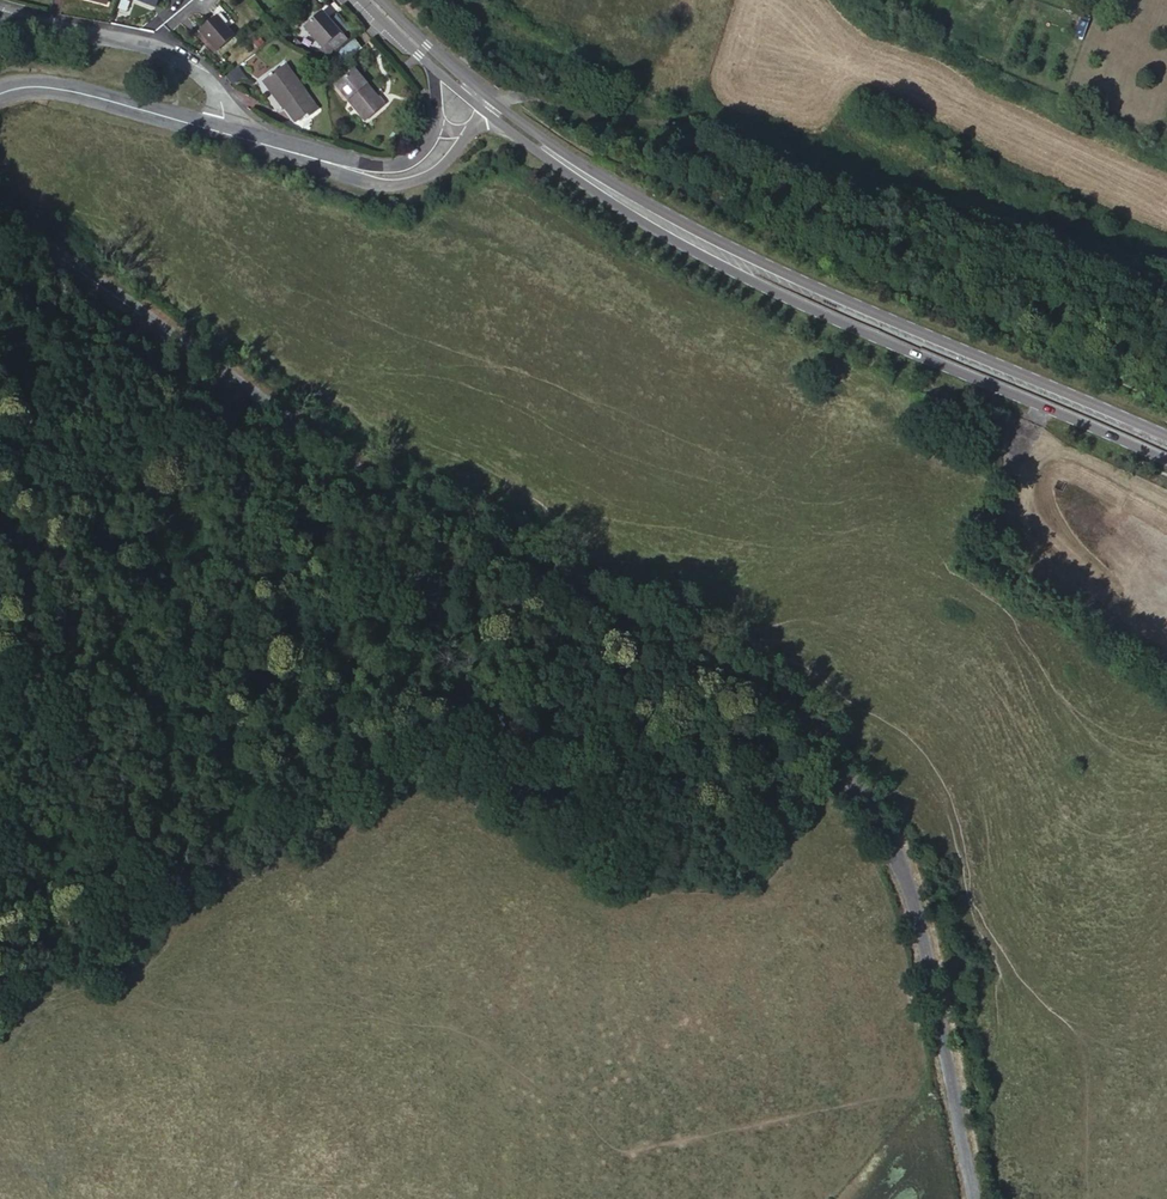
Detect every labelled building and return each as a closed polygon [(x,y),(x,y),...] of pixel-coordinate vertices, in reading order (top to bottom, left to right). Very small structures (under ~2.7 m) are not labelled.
[(158,0),(134,0),(155,8),(158,0)] [(304,27),(323,49),(340,33),(342,35),(348,29),(336,16),(330,21),(321,11),(304,27)] [(216,53),(234,37),(216,16),(197,31),(216,53)] [(330,56),(347,42),(342,35),(340,33),(323,49),(330,56)] [(361,47),(353,37),(347,42),(330,56),(329,57),(337,67),(361,47)] [(317,110),(284,65),(263,81),(283,108),(285,107),(296,123),(307,114),(310,117),(317,110)] [(238,68),(226,77),(234,88),(246,78),(238,68)] [(383,105),(354,71),(336,86),(365,120),(383,105)]
